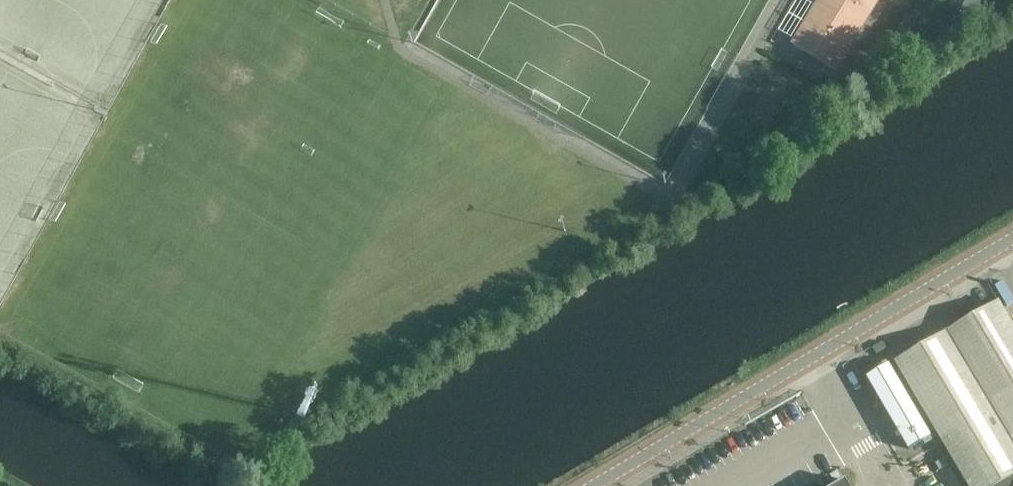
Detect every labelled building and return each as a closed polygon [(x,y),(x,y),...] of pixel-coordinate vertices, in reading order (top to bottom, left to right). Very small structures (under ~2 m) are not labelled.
[(793,45),(835,71),(878,0),(820,0),(818,4),(793,45)] [(950,7),(971,19),(981,0),(954,0),(950,7)] [(998,301),(895,362),(969,485),(1012,485),(1012,326),(998,301)] [(871,372),(907,449),(930,438),(894,361),(871,372)]
